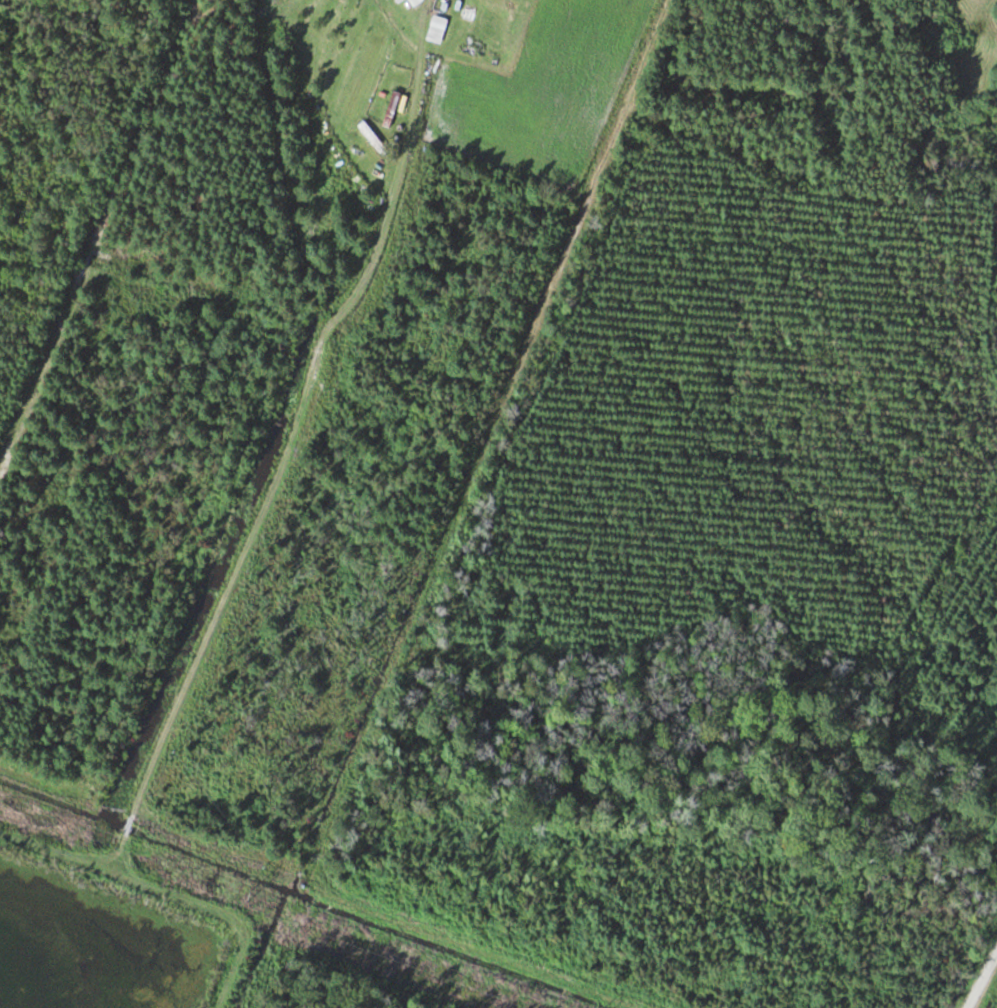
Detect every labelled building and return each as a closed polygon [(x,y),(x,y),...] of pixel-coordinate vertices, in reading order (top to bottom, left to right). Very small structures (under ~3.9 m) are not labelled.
[(440,45),(448,20),(433,15),(426,40),(440,45)]
